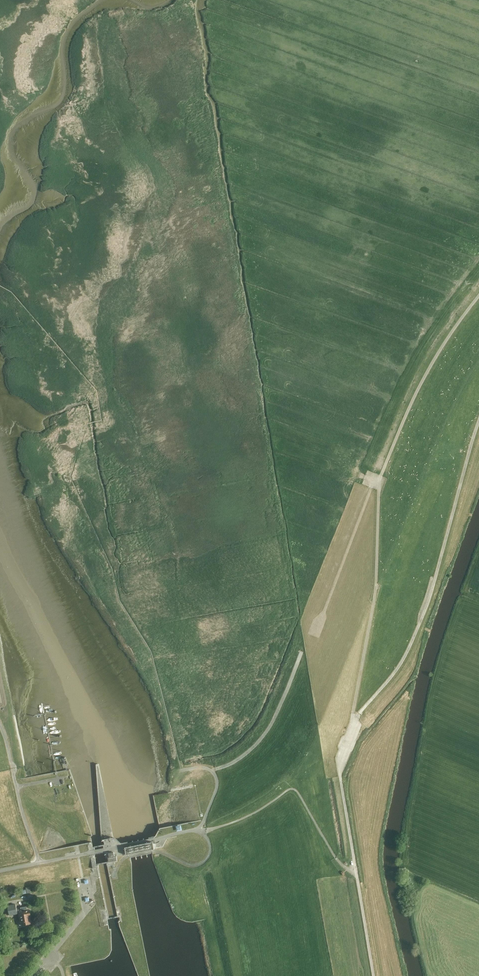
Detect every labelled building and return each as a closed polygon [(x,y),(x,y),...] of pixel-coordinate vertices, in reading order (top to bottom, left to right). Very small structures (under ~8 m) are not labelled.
[(154,850),(154,849),(154,848),(154,846),(153,844),(153,843),(139,846),(125,849),(126,855),(126,856),(154,850)] [(114,858),(114,853),(108,854),(109,859),(108,859),(109,863),(116,861),(115,857),(114,858)] [(18,909),(17,904),(8,906),(10,916),(17,915),(17,913),(19,912),(21,921),(19,921),(20,925),(22,925),(31,923),(30,917),(32,917),(31,911),(28,911),(27,907),(18,909)]
